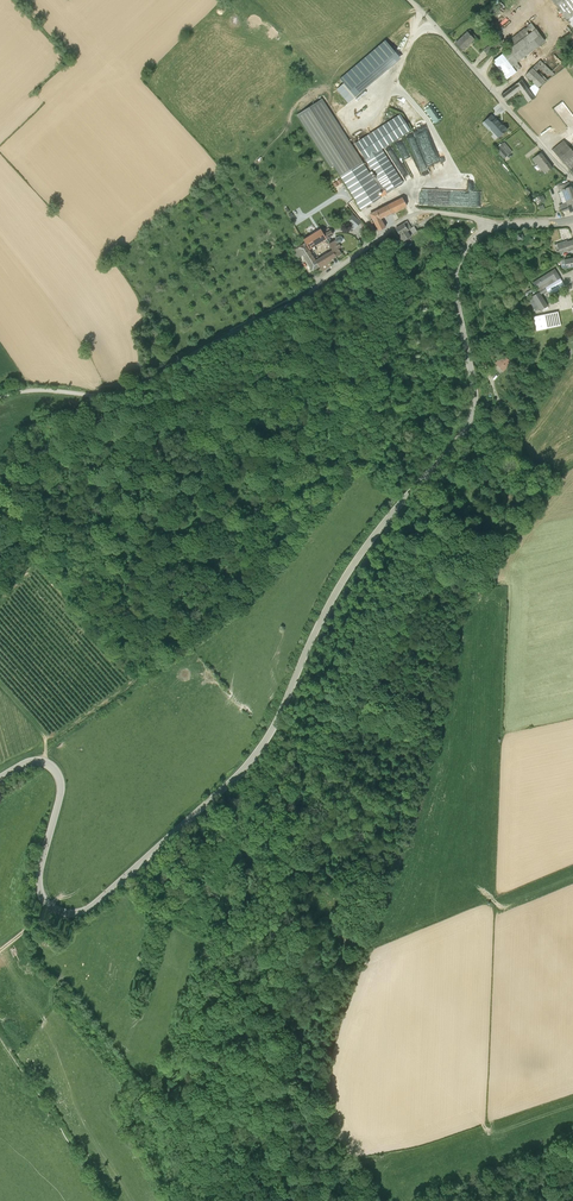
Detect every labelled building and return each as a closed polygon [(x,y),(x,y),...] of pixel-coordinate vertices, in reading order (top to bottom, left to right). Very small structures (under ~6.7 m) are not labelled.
[(572,28),(572,26),(572,0),(551,0),(572,28)] [(510,49),(493,62),(506,79),(521,68),(517,63),(545,41),(531,23),(507,41),(509,43),(507,45),(510,49)] [(470,30),(456,43),(462,50),(476,37),(470,30)] [(344,83),(336,90),(348,103),(401,59),(385,40),(340,79),(344,83)] [(491,44),(483,50),(486,54),(494,48),(491,44)] [(521,79),(501,95),(505,101),(519,90),(524,98),(516,104),(519,108),(527,102),(528,102),(535,98),(539,89),(538,88),(554,74),(540,60),(525,75),(533,84),(528,89),(521,79)] [(322,99),(296,115),(330,167),(333,165),(356,201),(355,201),(360,210),(396,187),(404,182),(382,149),(411,130),(400,114),(355,143),(365,158),(365,159),(365,160),(372,171),(373,173),(376,178),(374,179),(371,175),(369,172),(362,160),(322,99)] [(491,115),(482,123),(488,131),(490,129),(498,138),(507,129),(503,125),(502,126),(495,118),(495,119),(491,115)] [(417,123),(420,134),(426,133),(427,138),(430,137),(427,121),(417,123)] [(552,149),(563,163),(564,163),(572,174),(572,151),(563,140),(552,149)] [(497,148),(495,150),(503,159),(512,151),(504,142),(501,145),(500,144),(496,147),(497,148)] [(433,145),(434,148),(428,149),(429,156),(438,154),(436,145),(433,145)] [(537,165),(540,168),(544,174),(552,167),(540,152),(531,159),(534,163),(535,163),(537,165)] [(558,186),(557,186),(559,192),(558,192),(560,197),(563,196),(565,202),(572,200),(572,193),(570,186),(568,182),(562,184),(558,186)] [(402,197),(369,214),(379,231),(382,229),(385,227),(380,219),(406,206),(402,197)] [(565,202),(559,204),(562,212),(569,209),(570,213),(572,211),(572,200),(565,202)] [(359,222),(358,223),(360,221),(351,214),(346,220),(349,223),(355,217),(359,222)] [(361,222),(360,221),(358,223),(359,222),(355,217),(349,223),(356,228),(361,222)] [(407,221),(396,228),(400,236),(397,237),(400,242),(403,241),(418,232),(414,226),(411,228),(407,221)] [(322,232),(326,239),(332,250),(336,257),(341,254),(337,247),(340,246),(338,243),(342,241),(342,240),(342,238),(342,237),(340,236),(339,236),(335,238),(335,239),(331,242),(329,237),(333,235),(329,228),(322,232)] [(309,249),(309,250),(322,242),(326,239),(322,232),(320,229),(303,239),(309,249)] [(309,249),(303,239),(303,238),(302,239),(302,238),(290,245),(294,252),(291,254),(294,259),(297,257),(297,258),(303,254),(312,270),(319,266),(311,253),(309,250),(309,249)] [(572,243),(572,241),(572,240),(567,242),(567,240),(554,244),(554,245),(557,244),(559,253),(570,250),(570,249),(569,245),(572,243)] [(311,253),(319,266),(336,257),(332,250),(319,257),(315,251),(311,253)] [(561,261),(562,268),(572,266),(572,258),(564,260),(561,261)] [(533,291),(535,293),(535,294),(531,296),(532,297),(528,300),(535,311),(539,308),(540,310),(547,306),(540,294),(549,289),(548,286),(544,288),(544,287),(553,282),(560,278),(554,268),(532,282),(536,289),(533,291)] [(535,293),(533,291),(533,290),(531,290),(531,289),(525,293),(525,294),(527,297),(535,293)] [(558,312),(533,317),(536,330),(560,325),(558,312)] [(503,355),(495,363),(503,371),(511,362),(503,355)]
